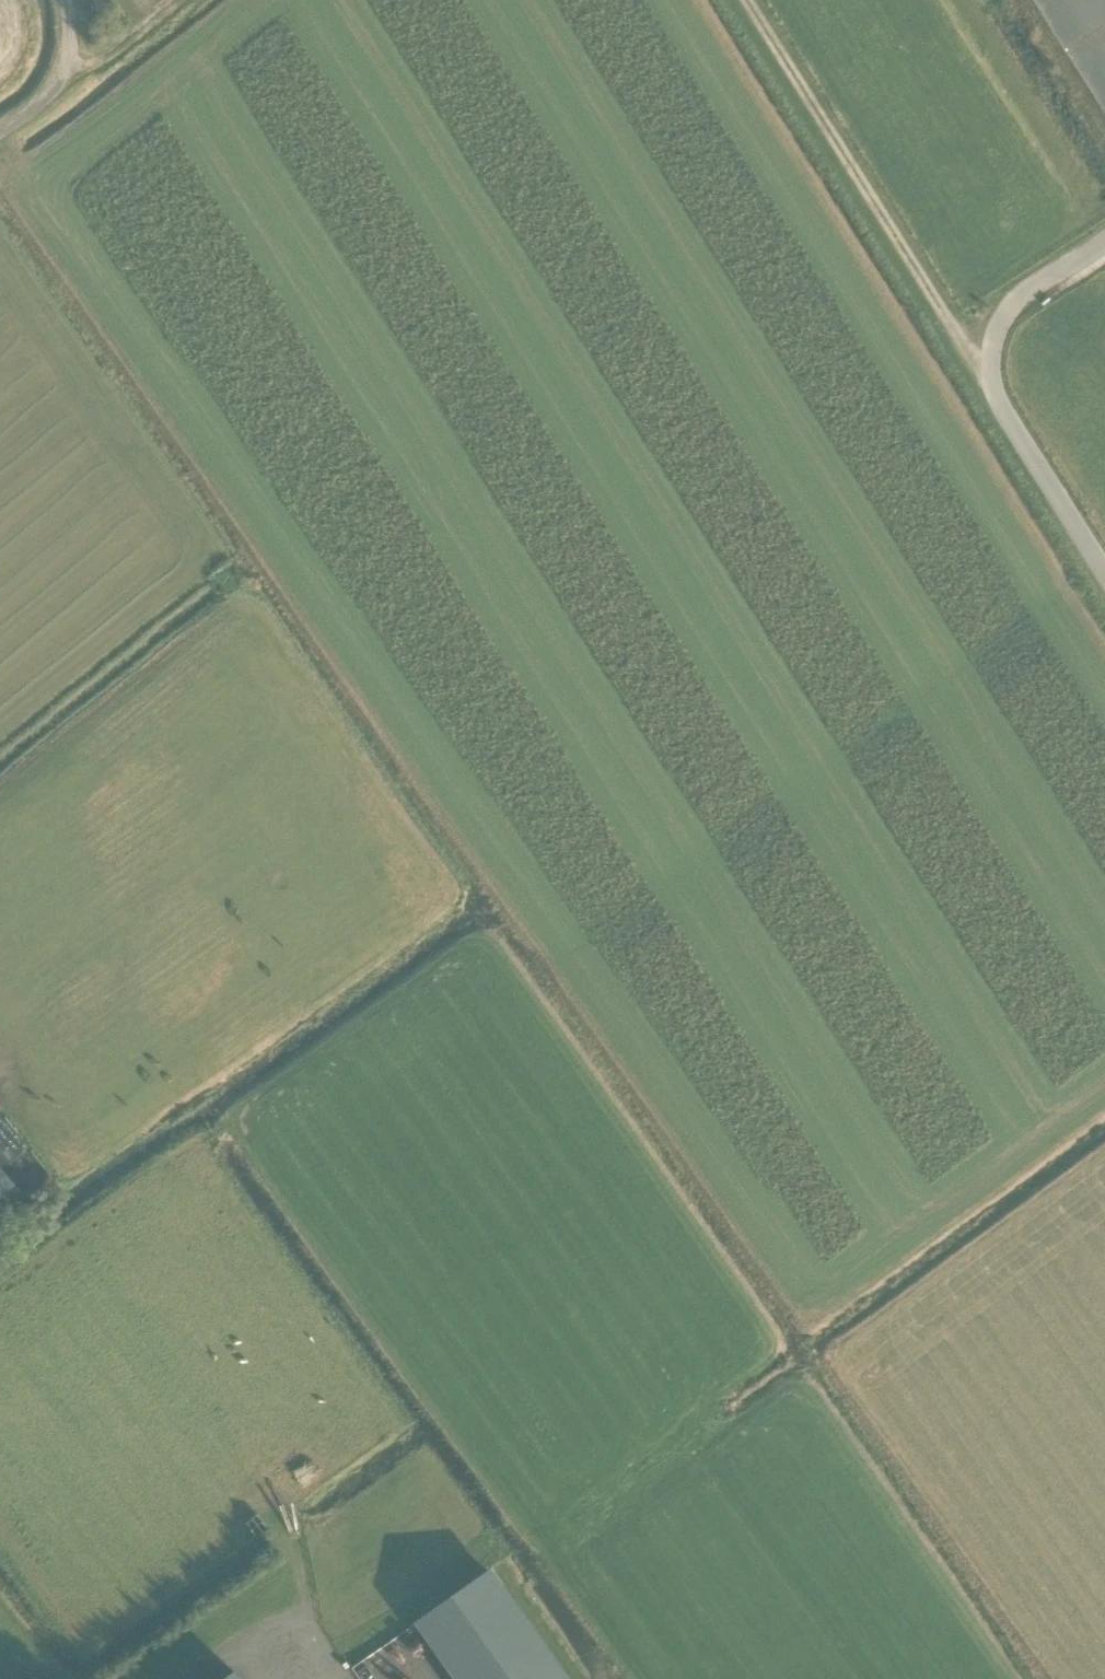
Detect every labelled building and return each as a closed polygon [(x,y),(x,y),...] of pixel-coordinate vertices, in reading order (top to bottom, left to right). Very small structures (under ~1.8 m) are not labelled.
[(14,1187),(0,1170),(0,1199),(14,1187)]
